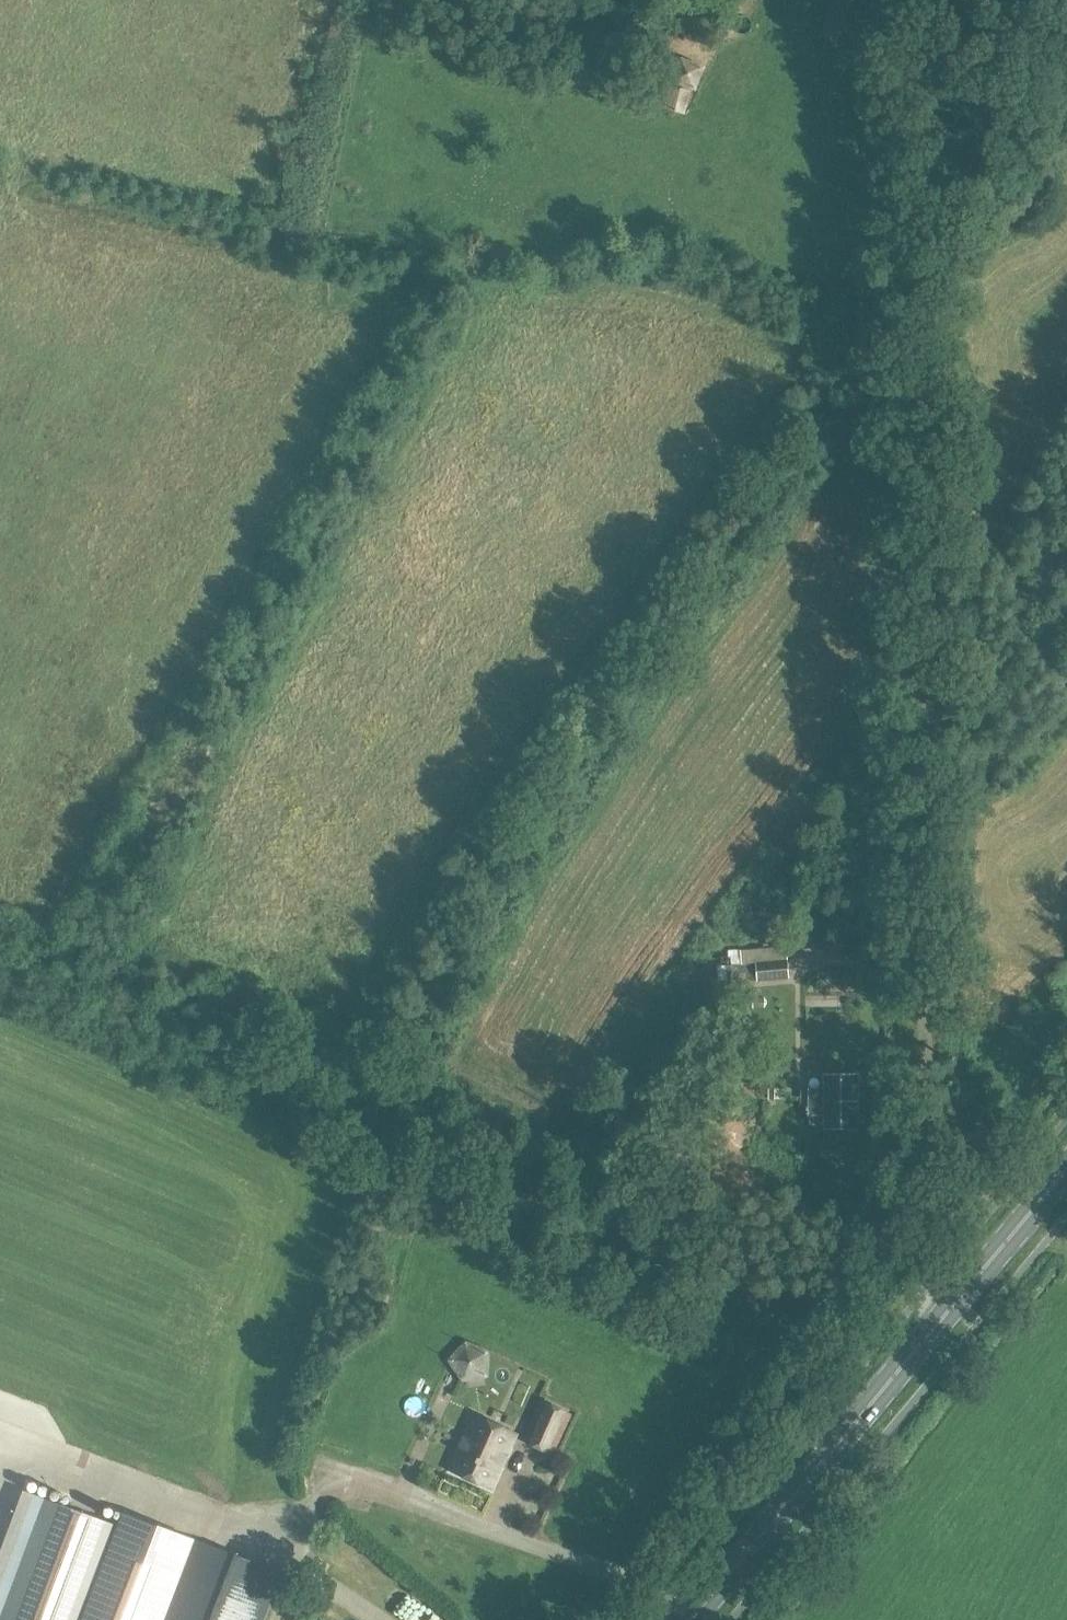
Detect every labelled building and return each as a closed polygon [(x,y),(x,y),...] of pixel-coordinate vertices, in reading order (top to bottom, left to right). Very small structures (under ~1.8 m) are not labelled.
[(693,88),(708,64),(682,47),(666,71),(693,88)] [(790,977),(788,959),(755,962),(756,980),(790,977)] [(743,964),(728,965),(729,983),(756,980),(755,962),(743,964)] [(842,1015),(843,992),(820,991),(819,1014),(842,1015)] [(765,998),(753,997),(753,1008),(765,1008),(765,998)] [(812,1106),(812,1125),(828,1125),(828,1127),(857,1127),(857,1077),(827,1077),(827,1092),(801,1092),(801,1106),(812,1106)] [(464,1336),(450,1366),(480,1379),(493,1349),(464,1336)] [(523,1441),(552,1455),(573,1413),(544,1399),(523,1441)] [(476,1417),(452,1470),(491,1488),(501,1466),(500,1465),(504,1456),(505,1457),(515,1435),(476,1417)] [(2,1619),(84,1619),(119,1527),(46,1500),(2,1619)] [(84,1619),(161,1619),(192,1538),(127,1512),(121,1528),(119,1527),(84,1619)] [(282,1572),(194,1539),(163,1619),(264,1619),(282,1572)]
